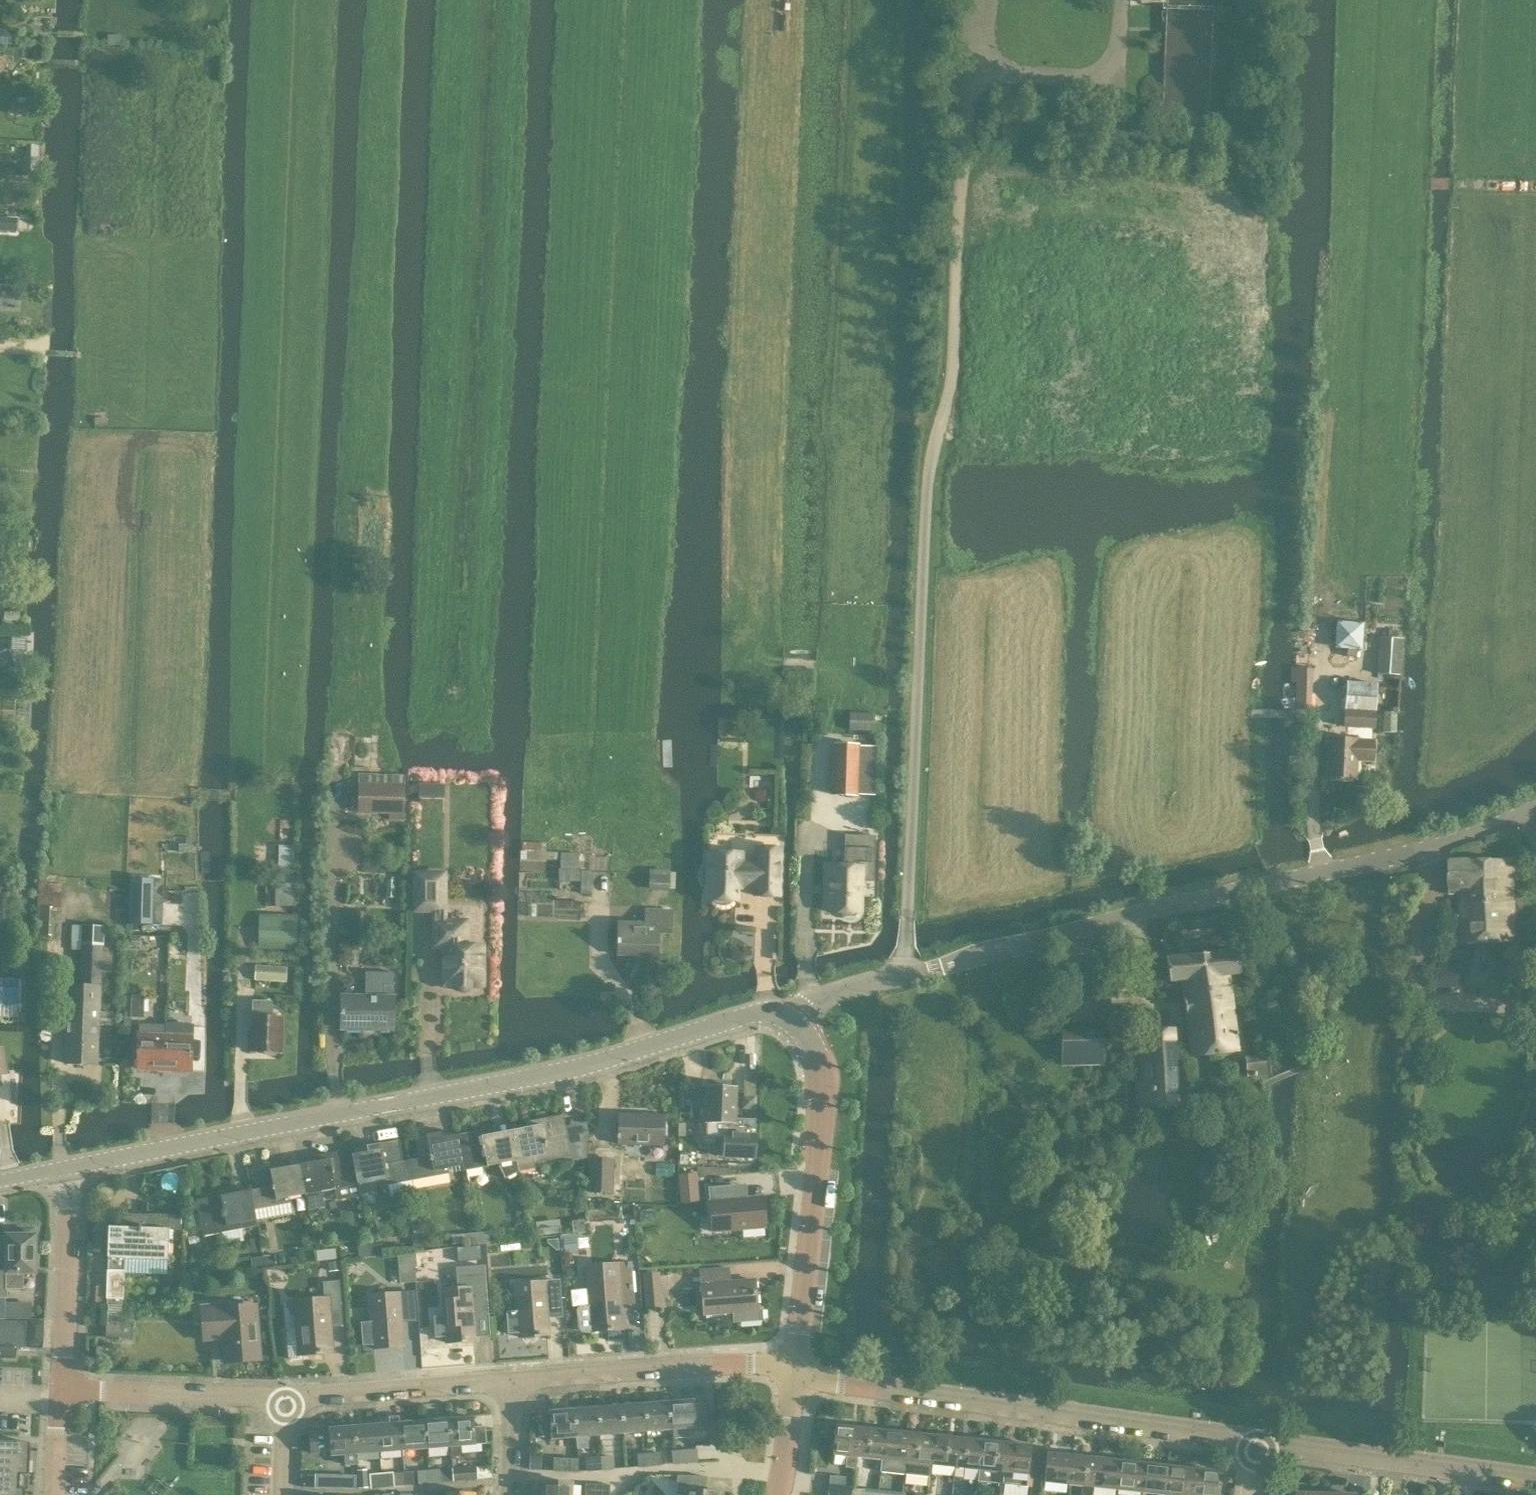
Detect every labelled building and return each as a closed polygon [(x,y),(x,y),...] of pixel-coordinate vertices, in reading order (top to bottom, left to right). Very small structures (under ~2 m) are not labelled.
[(984,142),(994,142),(994,128),(984,128),(984,142)] [(1377,673),(1398,674),(1402,675),(1403,638),(1402,638),(1379,637),(1379,644),(1377,673)] [(1329,739),(1327,777),(1356,778),(1357,761),(1373,762),(1374,741),(1358,740),(1358,728),(1374,729),(1375,712),(1377,684),(1347,682),(1346,702),(1345,711),(1344,727),(1349,727),(1348,740),(1329,739)] [(874,715),(850,714),(849,730),(873,732),(874,715)] [(834,745),(833,795),(856,795),(858,745),(834,745)] [(402,819),(403,785),(358,784),(358,812),(389,813),(388,819),(402,819)] [(421,798),(445,799),(445,785),(421,784),(421,798)] [(827,868),(827,881),(830,881),(829,912),(843,912),(846,915),(854,916),(857,913),(861,913),(862,881),(874,881),(875,852),(872,852),(872,836),(845,835),(844,852),(847,852),(847,866),(830,866),(830,869),(827,868)] [(522,842),(521,860),(560,860),(560,853),(577,854),(577,844),(522,842)] [(275,907),(296,906),(296,845),(279,846),(278,883),(265,883),(265,893),(275,893),(275,907)] [(704,882),(707,886),(707,900),(713,900),(717,904),(721,906),(725,906),(729,904),(733,901),(736,901),(737,887),(740,887),(740,884),(756,885),(756,896),(778,897),(780,849),(757,848),(757,865),(741,865),(741,853),(708,852),(708,866),(704,869),(703,873),(702,878),(704,882)] [(1512,860),(1449,861),(1449,894),(1461,894),(1462,943),(1513,941),(1512,860)] [(581,871),(580,894),(590,895),(591,871),(581,871)] [(650,874),(649,888),(667,889),(670,889),(670,873),(667,872),(650,872),(650,874)] [(444,984),(456,984),(456,986),(456,987),(457,988),(457,989),(458,990),(459,991),(460,991),(461,992),(462,992),(464,992),(465,992),(467,991),(468,990),(469,989),(470,988),(470,987),(470,986),(470,985),(482,985),(482,945),(465,945),(465,922),(443,922),(444,874),(417,874),(416,910),(435,910),(434,946),(445,946),(444,984)] [(130,880),(129,924),(152,924),(153,880),(130,879),(130,880)] [(60,908),(62,884),(39,883),(37,936),(51,937),(52,907),(60,908)] [(645,924),(618,923),(618,938),(616,938),(616,945),(617,945),(617,955),(658,956),(658,933),(671,934),(671,911),(646,911),(645,924)] [(258,948),(296,950),(297,915),(260,914),(258,948)] [(68,983),(64,1062),(97,1064),(99,1024),(113,1025),(114,1011),(100,1011),(104,925),(74,924),(73,948),(83,948),(81,984),(68,983)] [(1190,956),(1166,958),(1169,982),(1182,981),(1191,1057),(1238,1052),(1236,1038),(1237,1038),(1237,1032),(1235,1032),(1228,976),(1239,975),(1236,952),(1213,954),(1213,952),(1190,955),(1190,956)] [(254,979),(254,981),(287,982),(288,966),(285,966),(255,964),(254,979)] [(1467,969),(1434,969),(1434,988),(1467,988),(1467,969)] [(394,973),(366,972),(365,985),(371,985),(370,997),(342,997),(341,1029),(393,1030),(393,998),(383,998),(384,986),(393,986),(394,973)] [(132,1017),(144,1017),(144,996),(132,995),(132,1017)] [(269,1001),(252,1001),(252,1018),(249,1021),(249,1027),(252,1030),(251,1050),(263,1051),(267,1054),(273,1054),(276,1051),(279,1051),(280,1016),(269,1016),(269,1001)] [(156,1067),(164,1067),(164,1055),(165,1036),(166,1026),(154,1026),(154,1025),(139,1024),(137,1069),(156,1070),(156,1067)] [(164,1055),(164,1067),(171,1068),(171,1070),(190,1071),(192,1027),(177,1026),(176,1037),(165,1036),(164,1055)] [(1174,1029),(1135,1028),(1138,1107),(1177,1108),(1174,1029)] [(1104,1029),(1060,1031),(1062,1065),(1105,1063),(1104,1029)] [(1248,1077),(1267,1075),(1266,1060),(1265,1055),(1245,1057),(1248,1077)] [(708,1089),(707,1122),(724,1122),(723,1156),(754,1157),(755,1121),(735,1120),(736,1089),(732,1089),(729,1086),(721,1086),(719,1089),(708,1089)] [(616,1135),(616,1138),(618,1138),(618,1144),(663,1145),(664,1115),(619,1114),(618,1135),(616,1135)] [(511,1130),(519,1171),(535,1168),(534,1163),(571,1156),(563,1115),(525,1122),(526,1128),(511,1130)] [(457,1134),(463,1165),(464,1170),(498,1164),(505,1178),(518,1171),(519,1171),(511,1130),(496,1133),(495,1127),(457,1134)] [(408,1161),(412,1180),(449,1173),(448,1167),(463,1165),(457,1134),(442,1137),(441,1132),(427,1135),(431,1156),(408,1161)] [(368,1152),(353,1155),(358,1184),(361,1195),(377,1192),(376,1186),(412,1180),(408,1161),(403,1162),(399,1140),(367,1146),(368,1152)] [(316,1160),(299,1163),(305,1194),(309,1211),(325,1208),(322,1190),(358,1184),(353,1155),(352,1149),(315,1156),(316,1160)] [(591,1159),(590,1191),(612,1192),(613,1160),(591,1159)] [(250,1189),(257,1224),(258,1224),(255,1208),(292,1202),(291,1196),(305,1194),(299,1163),(284,1166),(283,1160),(269,1163),(273,1184),(250,1189)] [(713,1231),(765,1226),(763,1196),(738,1198),(737,1185),(709,1188),(713,1231)] [(204,1234),(257,1224),(250,1189),(198,1198),(204,1234)] [(171,1258),(171,1231),(182,1231),(182,1216),(172,1216),(172,1214),(127,1213),(127,1226),(110,1226),(109,1298),(125,1298),(126,1271),(125,1271),(125,1257),(171,1258)] [(6,1299),(6,1290),(23,1290),(23,1271),(35,1272),(35,1254),(34,1254),(34,1235),(33,1235),(33,1231),(17,1231),(17,1235),(6,1235),(6,1258),(4,1258),(4,1270),(0,1270),(0,1299),(6,1299)] [(476,1233),(478,1245),(490,1244),(488,1232),(476,1233)] [(454,1247),(466,1246),(478,1245),(476,1233),(453,1235),(454,1247)] [(371,1244),(373,1256),(384,1255),(382,1243),(371,1244)] [(359,1258),(373,1256),(371,1244),(357,1246),(359,1258)] [(263,1257),(265,1269),(276,1267),(275,1255),(263,1257)] [(252,1270),(265,1269),(263,1257),(251,1258),(252,1270)] [(587,1266),(590,1306),(580,1307),(577,1309),(579,1329),(582,1331),(592,1330),(592,1331),(623,1328),(621,1303),(634,1302),(631,1262),(587,1266)] [(446,1336),(447,1342),(477,1340),(475,1315),(489,1314),(485,1265),(456,1267),(458,1288),(443,1289),(445,1316),(434,1316),(436,1337),(446,1336)] [(701,1270),(705,1314),(732,1312),(733,1322),(762,1320),(761,1310),(757,1310),(754,1279),(730,1281),(729,1267),(701,1270)] [(656,1273),(644,1274),(647,1308),(647,1310),(663,1308),(663,1307),(661,1282),(660,1273),(656,1273)] [(298,1301),(300,1328),(291,1329),(288,1332),(290,1356),(293,1359),(303,1359),(302,1353),(332,1351),(330,1326),(343,1325),(339,1280),(323,1281),(325,1299),(298,1301)] [(517,1311),(506,1312),(508,1334),(519,1333),(520,1337),(525,1336),(525,1340),(535,1339),(535,1335),(550,1334),(548,1309),(561,1308),(559,1280),(515,1283),(517,1311)] [(370,1295),(375,1348),(405,1345),(403,1320),(416,1319),(413,1291),(370,1295)] [(260,1358),(256,1308),(223,1311),(222,1306),(205,1308),(208,1340),(224,1339),(225,1361),(260,1358)] [(16,1346),(25,1346),(26,1322),(0,1321),(0,1346),(16,1346)] [(106,1323),(106,1337),(132,1337),(132,1323),(106,1323)] [(16,1358),(16,1346),(0,1346),(0,1357),(16,1358)] [(692,1399),(669,1401),(672,1428),(692,1427),(695,1426),(707,1425),(705,1403),(693,1404),(692,1399)] [(645,1403),(647,1430),(672,1428),(669,1401),(645,1403)] [(622,1405),(624,1432),(647,1430),(645,1403),(622,1405)] [(598,1407),(600,1434),(624,1432),(622,1405),(598,1407)] [(574,1409),(578,1448),(588,1447),(588,1435),(600,1434),(598,1407),(574,1409)] [(551,1422),(536,1423),(537,1444),(555,1443),(554,1438),(576,1436),(576,1448),(578,1448),(574,1409),(550,1411),(551,1422)] [(448,1419),(451,1447),(452,1460),(463,1459),(461,1446),(487,1444),(486,1426),(474,1427),(473,1417),(448,1419)] [(424,1421),(427,1449),(451,1447),(448,1419),(424,1421)] [(401,1423),(404,1450),(427,1449),(424,1421),(401,1423)] [(378,1425),(380,1452),(404,1450),(401,1423),(378,1425)] [(354,1427),(357,1464),(356,1454),(380,1452),(378,1425),(354,1427)] [(835,1425),(832,1455),(846,1456),(845,1467),(855,1468),(856,1457),(859,1428),(835,1425)] [(312,1454),(332,1452),(333,1456),(346,1455),(347,1465),(357,1464),(354,1427),(330,1429),(331,1433),(311,1434),(312,1454)] [(859,1428),(856,1457),(881,1460),(884,1430),(859,1428)] [(881,1460),(880,1472),(904,1474),(908,1433),(884,1430),(881,1460)] [(908,1433),(904,1474),(929,1477),(930,1465),(933,1435),(908,1433)] [(933,1435),(930,1465),(954,1467),(958,1438),(933,1435)] [(958,1438),(954,1467),(954,1472),(963,1473),(964,1468),(979,1470),(982,1440),(958,1438)] [(982,1440),(979,1470),(977,1481),(1001,1484),(1006,1443),(982,1440)] [(0,1441),(0,1494),(22,1494),(23,1493),(23,1492),(22,1492),(22,1491),(22,1490),(21,1490),(20,1489),(19,1489),(20,1475),(21,1475),(22,1475),(24,1475),(25,1474),(26,1473),(27,1473),(28,1471),(29,1470),(29,1469),(29,1467),(31,1443),(0,1441)] [(1031,1486),(1031,1483),(1033,1461),(1029,1460),(1030,1445),(1006,1443),(1001,1484),(1031,1486)] [(674,1452),(671,1452),(672,1464),(675,1464),(694,1462),(698,1462),(697,1450),(694,1450),(674,1452)] [(1046,1454),(1043,1482),(1068,1485),(1070,1456),(1067,1452),(1058,1451),(1054,1455),(1046,1454)] [(637,1453),(638,1467),(650,1466),(649,1452),(637,1453)] [(649,1452),(650,1466),(661,1465),(660,1452),(649,1452)] [(585,1458),(587,1471),(603,1470),(602,1456),(585,1458)] [(602,1456),(603,1470),(614,1469),(613,1456),(602,1456)] [(1068,1485),(1082,1486),(1081,1494),(1091,1494),(1092,1488),(1095,1459),(1070,1456),(1068,1485)] [(553,1459),(552,1470),(579,1471),(579,1460),(553,1459)] [(1095,1459),(1092,1488),(1117,1490),(1120,1462),(1095,1459)] [(1120,1462),(1117,1490),(1141,1493),(1144,1464),(1120,1462)] [(1141,1493),(1163,1494),(1165,1494),(1168,1467),(1144,1464),(1141,1493)] [(454,1470),(453,1470),(454,1481),(455,1481),(477,1479),(476,1467),(454,1469),(454,1470)] [(1165,1494),(1190,1494),(1193,1469),(1168,1467),(1165,1494)] [(440,1469),(429,1470),(430,1484),(441,1483),(440,1471),(440,1469)] [(1220,1487),(1216,1487),(1218,1472),(1193,1469),(1190,1494),(1219,1494),(1220,1487)] [(429,1470),(417,1471),(417,1472),(418,1485),(430,1484),(429,1470)] [(393,1472),(382,1473),(384,1488),(407,1486),(406,1472),(393,1473),(393,1472)] [(414,1472),(406,1472),(407,1486),(415,1485),(414,1472)] [(382,1473),(369,1474),(371,1489),(384,1488),(382,1473)] [(724,1493),(707,1492),(707,1477),(678,1475),(678,1491),(687,1492),(687,1494),(724,1494),(724,1493)] [(332,1476),(332,1488),(356,1489),(357,1477),(332,1476)] [(543,1494),(572,1494),(572,1483),(544,1482),(543,1494)] [(610,1484),(585,1484),(585,1494),(610,1494),(610,1484)] [(828,1494),(852,1494),(853,1488),(829,1486),(828,1494)]
